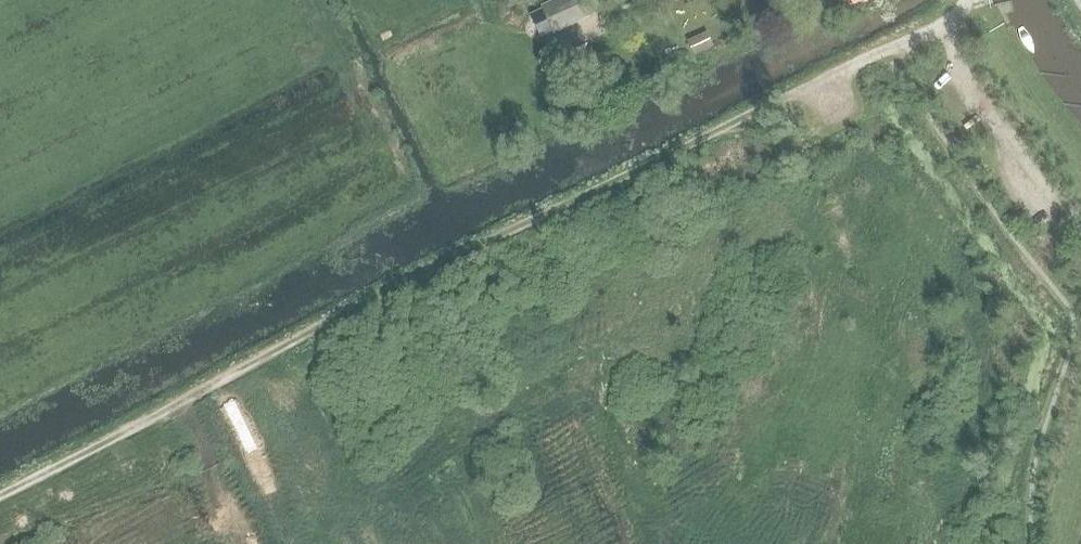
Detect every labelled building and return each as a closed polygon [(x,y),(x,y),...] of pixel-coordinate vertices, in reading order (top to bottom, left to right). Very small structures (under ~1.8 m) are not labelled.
[(542,4),(553,29),(600,7),(597,0),(551,0),(542,4)] [(708,33),(688,42),(694,54),(714,45),(708,33)]
